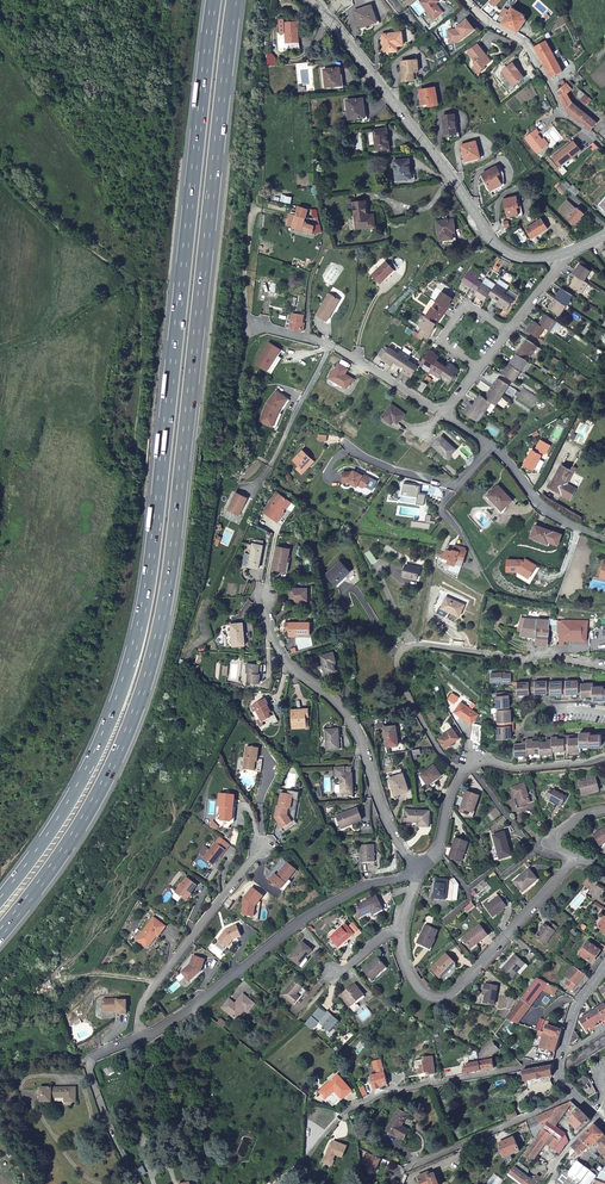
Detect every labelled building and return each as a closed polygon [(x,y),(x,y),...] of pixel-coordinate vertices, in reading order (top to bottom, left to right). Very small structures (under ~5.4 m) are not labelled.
[(420,4),(433,21),(439,16),(437,14),(437,12),(439,10),(435,6),(438,4),(435,0),(425,0),(420,4)] [(377,24),(373,7),(356,12),(360,26),(367,24),(368,26),(377,24)] [(514,9),(512,8),(509,13),(508,14),(507,14),(507,15),(507,16),(505,20),(501,25),(507,28),(514,31),(516,33),(518,34),(527,22),(525,16),(514,10),(515,9),(514,8),(514,9)] [(459,42),(475,30),(468,20),(457,28),(458,29),(457,30),(448,31),(449,40),(455,39),(456,42),(459,42)] [(299,22),(286,23),(286,34),(286,36),(288,38),(289,49),(300,49),(300,43),(299,43),(298,29),(299,29),(299,22)] [(404,31),(385,35),(388,51),(401,49),(401,45),(406,44),(404,31)] [(534,49),(550,79),(563,72),(554,53),(547,41),(534,49)] [(483,68),(488,64),(482,57),(485,55),(478,45),(467,53),(474,62),(473,63),(475,66),(472,68),(477,75),(481,72),(479,71),(483,68)] [(485,55),(482,57),(488,64),(491,63),(485,55)] [(418,71),(417,61),(401,62),(402,81),(412,80),(412,72),(418,71)] [(511,64),(501,73),(512,88),(522,81),(516,73),(518,72),(511,64)] [(339,69),(323,70),(325,88),(341,86),(339,69)] [(518,72),(516,73),(522,81),(525,78),(519,71),(518,72)] [(568,94),(571,91),(572,90),(565,83),(557,92),(559,97),(567,94),(568,94)] [(440,103),(435,86),(421,90),(424,104),(433,101),(434,104),(440,103)] [(567,112),(582,126),(589,119),(573,104),(567,94),(559,97),(567,112)] [(364,102),(347,103),(349,122),(366,121),(364,102)] [(458,133),(454,115),(441,118),(446,136),(458,133)] [(589,119),(582,126),(590,131),(596,126),(589,119)] [(385,130),(372,131),(374,151),(387,150),(385,130)] [(537,130),(526,138),(538,154),(548,146),(543,140),(538,135),(540,134),(537,130)] [(483,159),(477,142),(462,146),(466,160),(475,158),(476,161),(483,159)] [(581,152),(573,142),(555,157),(562,165),(571,158),(572,158),(581,152)] [(562,165),(555,157),(552,159),(559,167),(562,165)] [(408,160),(393,162),(396,182),(410,180),(408,160)] [(494,166),(480,175),(490,192),(500,186),(495,177),(499,175),(494,166)] [(573,185),(570,189),(577,196),(580,192),(573,185)] [(524,215),(519,196),(506,199),(510,218),(524,215)] [(572,204),(568,201),(560,210),(563,213),(566,211),(571,205),(572,204)] [(375,229),(374,219),(367,220),(367,217),(368,217),(366,204),(352,206),(355,231),(375,229)] [(563,213),(569,219),(578,210),(572,204),(571,205),(566,211),(563,213)] [(297,208),(294,218),(305,220),(307,210),(297,208)] [(578,210),(569,219),(575,224),(585,215),(579,209),(578,210)] [(310,234),(321,234),(321,227),(312,227),(304,225),(305,220),(294,218),(291,229),(310,234)] [(541,219),(526,230),(532,240),(548,230),(541,219)] [(455,220),(437,221),(437,230),(440,231),(440,240),(453,239),(452,227),(455,227),(455,220)] [(396,270),(388,261),(374,274),(383,283),(396,270)] [(577,267),(573,272),(576,274),(585,280),(592,270),(581,263),(578,267),(577,267)] [(467,286),(477,293),(482,285),(477,281),(479,279),(469,273),(463,282),(468,285),(467,286)] [(585,280),(576,274),(573,279),(574,280),(571,285),(581,292),(588,283),(585,280)] [(495,286),(490,283),(487,288),(492,292),(495,286)] [(479,300),(484,304),(489,296),(492,292),(487,288),(482,285),(477,293),(475,295),(480,298),(479,300)] [(492,292),(489,296),(494,299),(493,301),(498,304),(503,295),(506,292),(496,286),(495,286),(492,292)] [(567,305),(573,295),(561,287),(558,292),(559,293),(556,298),(567,305)] [(441,292),(434,301),(438,304),(447,310),(450,305),(449,304),(452,299),(441,292)] [(340,299),(329,293),(317,314),(328,321),(340,299)] [(512,302),(503,295),(498,304),(496,307),(501,310),(502,309),(506,312),(512,302)] [(560,315),(567,305),(556,298),(554,297),(551,302),(553,303),(549,308),(560,315)] [(431,307),(424,317),(435,324),(439,319),(440,320),(447,310),(438,304),(434,309),(431,307)] [(293,314),(292,321),(288,321),(287,327),(292,328),(292,329),(295,330),(302,331),(304,332),(305,324),(303,324),(304,315),(293,314)] [(550,331),(556,321),(546,314),(543,318),(541,317),(538,323),(545,328),(550,331)] [(435,324),(424,317),(418,326),(421,329),(418,333),(424,337),(427,340),(434,330),(432,329),(435,324)] [(530,324),(526,329),(538,337),(545,328),(538,323),(534,320),(531,325),(530,324)] [(538,346),(527,339),(524,343),(523,342),(516,353),(518,354),(525,359),(529,354),(531,356),(538,346)] [(282,349),(271,343),(259,365),(270,371),(279,355),(282,349)] [(387,362),(392,365),(394,362),(399,354),(389,348),(383,358),(388,361),(387,362)] [(431,367),(432,367),(436,361),(438,358),(434,355),(434,353),(429,350),(422,361),(426,363),(431,367)] [(400,363),(404,366),(409,360),(411,357),(401,351),(399,354),(394,362),(398,364),(400,363)] [(513,358),(510,363),(511,364),(522,371),(529,361),(525,359),(518,354),(514,359),(513,358)] [(270,371),(275,374),(283,358),(279,355),(270,371)] [(407,374),(412,376),(419,366),(409,360),(404,366),(401,371),(406,374),(407,374)] [(343,361),(341,362),(334,374),(339,377),(338,378),(347,383),(351,385),(355,378),(357,375),(349,371),(351,365),(343,361)] [(429,371),(439,377),(441,374),(446,367),(441,363),(440,364),(436,361),(432,367),(429,371)] [(446,367),(441,374),(451,380),(458,371),(453,368),(454,366),(449,363),(446,367)] [(506,367),(503,373),(515,381),(522,371),(511,364),(508,368),(506,367)] [(339,377),(334,374),(332,378),(346,385),(347,383),(338,378),(339,377)] [(491,387),(503,395),(510,384),(499,377),(496,382),(494,381),(491,387)] [(497,405),(503,395),(491,387),(488,391),(489,392),(486,398),(491,401),(497,405)] [(291,398),(280,390),(270,403),(265,416),(278,421),(283,410),(288,403),(291,398)] [(485,412),(491,401),(486,398),(480,394),(477,399),(476,398),(472,404),(481,409),(485,412)] [(474,419),(481,409),(472,404),(469,401),(465,407),(466,407),(463,412),(474,419)] [(406,414),(392,405),(383,418),(390,423),(393,420),(399,424),(406,414)] [(278,421),(265,416),(264,420),(277,425),(278,421)] [(440,437),(432,447),(448,460),(456,450),(440,437)] [(535,451),(532,450),(524,465),(533,470),(541,455),(545,453),(549,445),(541,441),(540,441),(535,451)] [(306,449),(297,459),(303,465),(306,467),(315,457),(306,449)] [(318,460),(315,457),(306,467),(303,465),(300,467),(306,473),(318,460)] [(549,487),(570,499),(574,490),(564,485),(571,471),(561,465),(549,487)] [(372,490),(376,482),(362,475),(362,476),(353,471),(352,474),(349,472),(342,473),(343,483),(347,482),(356,487),(357,485),(362,488),(365,487),(372,490)] [(574,490),(576,488),(568,484),(574,472),(571,471),(564,485),(574,490)] [(424,484),(407,482),(405,500),(429,503),(431,493),(423,492),(424,484)] [(498,485),(488,495),(503,510),(512,500),(498,485)] [(271,514),(278,520),(282,514),(280,513),(283,508),(285,504),(287,505),(291,499),(276,489),(264,508),(271,513),(271,514)] [(238,491),(229,509),(240,514),(243,506),(245,507),(250,497),(238,491)] [(297,503),(291,499),(287,505),(292,508),(293,508),(297,503)] [(535,525),(530,537),(548,544),(549,542),(557,545),(560,535),(535,525)] [(261,567),(265,543),(255,542),(251,565),(261,567)] [(470,549),(468,547),(458,543),(457,548),(455,549),(451,547),(450,550),(447,551),(446,555),(459,559),(458,561),(465,563),(470,549)] [(288,559),(290,559),(292,546),(279,544),(276,568),(286,570),(288,559)] [(459,559),(446,555),(445,559),(465,565),(465,563),(458,561),(459,559)] [(522,560),(508,560),(507,571),(519,572),(530,578),(535,568),(539,570),(540,568),(526,559),(524,562),(522,560)] [(353,572),(343,560),(328,573),(338,584),(353,572)] [(422,566),(408,563),(406,574),(420,577),(422,566)] [(519,572),(518,577),(531,584),(539,570),(535,568),(530,578),(519,572)] [(311,586),(293,586),(293,599),(311,598),(311,586)] [(449,597),(444,609),(453,612),(462,615),(466,604),(449,597)] [(453,612),(444,609),(442,615),(451,618),(453,612)] [(246,619),(234,620),(235,643),(246,642),(245,628),(247,628),(246,619)] [(525,619),(521,636),(536,636),(535,645),(547,645),(549,623),(554,623),(554,620),(525,619)] [(554,620),(554,623),(561,623),(560,644),(564,644),(564,640),(585,641),(586,641),(587,621),(554,620)] [(314,622),(287,621),(286,628),(290,628),(290,633),(313,634),(314,622)] [(336,662),(333,652),(320,656),(326,674),(335,671),(333,663),(336,662)] [(259,663),(247,661),(246,671),(248,671),(247,680),(259,682),(261,673),(258,672),(259,663)] [(503,674),(503,673),(489,673),(490,682),(504,681),(504,683),(510,682),(509,674),(503,674)] [(577,680),(561,681),(562,694),(561,694),(561,697),(569,697),(569,694),(577,693),(577,684),(577,680)] [(546,681),(534,682),(534,691),(534,694),(546,693),(546,692),(546,682),(546,681)] [(561,681),(546,682),(546,692),(549,691),(550,695),(561,694),(562,694),(561,681)] [(532,691),(531,682),(516,683),(516,695),(528,694),(528,692),(532,691)] [(592,683),(577,684),(577,693),(581,693),(581,697),(593,696),(592,687),(592,683)] [(592,687),(593,696),(593,700),(601,700),(604,700),(604,688),(603,689),(603,686),(592,687)] [(449,698),(456,702),(460,695),(452,691),(449,698)] [(495,693),(496,708),(506,707),(508,707),(507,695),(505,695),(505,692),(495,693)] [(256,709),(260,719),(262,721),(270,717),(272,722),(275,723),(279,721),(274,709),(271,711),(268,703),(269,702),(266,697),(251,705),(254,710),(256,709)] [(457,710),(474,719),(478,708),(463,700),(457,710)] [(506,707),(496,708),(497,723),(510,722),(509,710),(506,710),(506,707)] [(309,709),(293,710),(294,728),(306,728),(306,717),(309,717),(309,709)] [(510,722),(497,723),(496,723),(497,739),(510,738),(509,729),(512,729),(512,722),(510,722)] [(473,726),(470,739),(479,744),(480,727),(473,726)] [(442,738),(449,747),(462,736),(455,727),(442,738)] [(399,748),(398,729),(387,730),(387,748),(399,748)] [(340,739),(340,731),(327,731),(328,751),(344,750),(343,739),(340,739)] [(579,733),(579,738),(580,747),(601,746),(600,735),(590,735),(589,733),(579,733)] [(563,736),(563,739),(564,751),(564,752),(580,751),(580,747),(579,738),(571,739),(570,736),(563,736)] [(551,737),(551,740),(552,752),(564,751),(563,739),(556,739),(556,737),(551,737)] [(526,740),(526,741),(527,754),(539,753),(539,743),(539,741),(531,742),(531,739),(526,740)] [(546,742),(539,743),(539,753),(539,755),(552,754),(552,752),(551,740),(546,740),(546,742)] [(527,754),(526,741),(521,741),(521,744),(514,744),(514,756),(527,755),(527,754)] [(250,746),(246,768),(256,770),(258,758),(259,759),(261,748),(250,746)] [(462,763),(463,754),(457,754),(455,761),(462,763)] [(351,767),(334,768),(334,779),(341,778),(342,795),(353,795),(352,775),(351,775),(351,767)] [(436,768),(422,777),(429,788),(443,778),(436,768)] [(408,794),(401,771),(392,773),(393,779),(387,780),(392,798),(408,794)] [(596,779),(587,781),(579,782),(582,795),(599,792),(596,779)] [(524,784),(511,788),(517,807),(530,803),(524,784)] [(567,797),(553,789),(547,799),(561,807),(567,797)] [(472,812),(478,796),(467,792),(461,808),(459,812),(467,816),(469,811),(472,812)] [(237,794),(222,793),(221,805),(223,805),(222,811),(224,811),(224,818),(233,819),(234,819),(237,794)] [(295,795),(283,793),(280,806),(279,805),(277,813),(280,814),(279,820),(283,826),(293,819),(295,816),(297,816),(298,810),(292,809),(295,795)] [(357,809),(339,815),(343,826),(352,823),(353,824),(362,821),(357,809)] [(429,815),(403,813),(402,824),(416,826),(415,829),(428,830),(429,815)] [(283,826),(286,831),(299,822),(297,819),(297,816),(295,816),(293,819),(283,826)] [(215,820),(213,824),(218,829),(221,825),(215,820)] [(593,836),(600,847),(604,844),(604,829),(593,836)] [(505,832),(493,835),(499,859),(511,856),(505,832)] [(468,843),(456,838),(452,848),(455,849),(451,858),(461,862),(468,843)] [(227,849),(218,841),(205,857),(215,864),(227,849)] [(374,860),(373,845),(362,846),(363,861),(374,860)] [(277,874),(271,881),(282,890),(291,881),(300,871),(291,863),(282,873),(282,875),(280,877),(277,874)] [(530,870),(514,882),(521,891),(528,885),(529,886),(537,880),(530,870)] [(198,884),(188,876),(177,891),(187,899),(198,884)] [(458,885),(453,878),(449,881),(449,882),(447,882),(447,881),(436,879),(434,898),(456,901),(458,885)] [(596,882),(588,878),(583,885),(589,890),(596,882)] [(291,881),(282,890),(285,893),(294,883),(291,881)] [(265,896),(254,887),(246,897),(248,898),(247,903),(245,903),(244,912),(246,914),(255,915),(256,905),(259,902),(265,896)] [(376,896),(354,908),(359,917),(371,911),(373,914),(383,909),(376,896)] [(486,902),(482,905),(492,918),(506,908),(498,897),(494,900),(495,900),(488,905),(486,902)] [(603,908),(595,902),(592,907),(600,913),(603,908)] [(155,916),(138,939),(145,944),(148,940),(152,943),(157,937),(154,935),(156,933),(158,934),(160,935),(167,925),(155,916)] [(557,927),(550,922),(547,925),(544,923),(535,937),(546,944),(557,927)] [(227,929),(220,939),(229,946),(232,942),(232,940),(243,935),(238,924),(227,929)] [(353,924),(349,926),(354,933),(358,930),(353,924)] [(345,925),(330,938),(338,947),(344,942),(353,934),(345,925)] [(438,931),(426,925),(421,935),(422,935),(418,943),(429,949),(438,931)] [(480,925),(462,938),(470,949),(488,936),(480,925)] [(585,970),(592,975),(601,961),(595,956),(600,950),(594,946),(595,945),(589,940),(579,955),(590,963),(585,970)] [(338,947),(341,950),(347,945),(344,942),(338,947)] [(302,943),(289,957),(298,965),(306,956),(311,950),(302,943)] [(192,963),(185,969),(193,979),(202,970),(206,958),(195,954),(192,963)] [(446,954),(431,969),(440,978),(455,963),(446,954)] [(525,963),(515,955),(502,970),(512,978),(525,963)] [(306,956),(298,965),(301,968),(308,959),(308,958),(306,956)] [(378,958),(363,970),(371,980),(379,974),(378,973),(385,967),(378,958)] [(528,966),(525,963),(518,972),(521,974),(528,966)] [(590,978),(574,966),(561,981),(572,990),(576,985),(579,987),(580,986),(582,987),(590,978)] [(185,969),(183,971),(191,980),(193,979),(185,969)] [(521,999),(505,1020),(518,1024),(543,990),(554,996),(558,989),(536,977),(521,999)] [(292,980),(280,994),(291,1003),(296,997),(298,998),(304,991),(292,980)] [(497,986),(484,984),(482,993),(485,994),(484,1003),(493,1005),(497,986)] [(355,985),(341,996),(349,1007),(363,996),(355,985)] [(242,1007),(248,1012),(254,1003),(240,992),(232,1002),(229,999),(222,1007),(234,1017),(242,1007)] [(119,998),(104,998),(104,1010),(111,1010),(111,1007),(118,1007),(120,1009),(120,1013),(128,1013),(128,999),(119,999),(119,998)] [(581,1020),(587,1030),(604,1018),(604,1004),(581,1020)] [(318,1020),(324,1013),(319,1008),(311,1017),(317,1022),(318,1020)] [(323,1024),(322,1026),(328,1032),(331,1028),(333,1029),(339,1022),(326,1011),(324,1013),(318,1020),(323,1024)] [(310,1029),(317,1022),(311,1017),(305,1024),(310,1029)] [(221,1019),(217,1023),(223,1027),(226,1023),(221,1019)] [(551,1035),(560,1037),(561,1030),(548,1026),(550,1022),(544,1020),(541,1031),(545,1033),(551,1035)] [(571,1042),(570,1044),(572,1044),(578,1040),(579,1037),(576,1032),(573,1032),(571,1042)] [(547,1050),(555,1053),(560,1037),(551,1035),(545,1033),(540,1048),(547,1050)] [(493,1042),(477,1055),(480,1070),(494,1068),(492,1055),(498,1049),(493,1042)] [(480,1070),(477,1055),(468,1056),(469,1065),(464,1065),(465,1071),(461,1071),(462,1075),(467,1074),(467,1073),(480,1070)] [(435,1074),(433,1056),(423,1058),(423,1060),(415,1061),(416,1068),(418,1068),(419,1074),(426,1073),(427,1075),(435,1074)] [(387,1085),(386,1079),(384,1072),(381,1059),(372,1062),(374,1069),(376,1069),(377,1074),(370,1076),(372,1082),(374,1090),(380,1088),(379,1087),(387,1085)] [(552,1066),(517,1072),(519,1077),(524,1077),(524,1081),(552,1076),(552,1071),(552,1066)] [(596,1093),(589,1079),(590,1078),(589,1076),(586,1074),(577,1072),(580,1077),(578,1080),(578,1084),(580,1088),(589,1098),(596,1093)] [(337,1075),(319,1093),(333,1107),(351,1090),(337,1075)] [(77,1083),(42,1085),(42,1100),(56,1099),(56,1094),(67,1094),(67,1098),(77,1098),(77,1083)] [(573,1113),(578,1108),(571,1101),(566,1104),(569,1108),(573,1113)] [(566,1104),(557,1107),(547,1121),(555,1126),(569,1108),(566,1104)] [(557,1107),(526,1121),(533,1137),(534,1140),(536,1137),(542,1128),(547,1121),(557,1107)] [(590,1121),(578,1108),(573,1113),(567,1119),(578,1130),(577,1131),(578,1133),(590,1121)] [(398,1111),(387,1130),(402,1138),(407,1129),(401,1126),(407,1115),(398,1111)] [(506,1115),(508,1121),(517,1116),(515,1111),(506,1115)] [(566,1144),(570,1141),(569,1140),(566,1134),(555,1126),(547,1121),(542,1128),(565,1146),(566,1144)] [(604,1135),(595,1126),(594,1126),(580,1140),(590,1147),(593,1144),(604,1135)] [(565,1146),(542,1128),(536,1137),(546,1144),(559,1154),(565,1146)] [(514,1138),(516,1144),(524,1140),(521,1135),(514,1138)] [(604,1135),(593,1144),(604,1155),(604,1136),(604,1135)] [(529,1146),(524,1153),(534,1159),(546,1144),(536,1137),(534,1140),(529,1146)] [(513,1138),(498,1144),(504,1158),(519,1151),(516,1144),(514,1138),(513,1138)] [(346,1145),(334,1140),(331,1145),(330,1145),(325,1157),(324,1156),(322,1161),(332,1165),(333,1160),(335,1154),(339,1155),(343,1157),(346,1149),(345,1149),(346,1145)] [(590,1147),(580,1140),(573,1146),(581,1155),(589,1147),(590,1147)] [(375,1171),(381,1159),(371,1154),(370,1155),(369,1154),(366,1155),(363,1161),(364,1164),(369,1167),(368,1168),(369,1168),(368,1171),(369,1173),(369,1172),(371,1173),(373,1173),(374,1171),(375,1171)] [(518,1161),(508,1175),(520,1183),(537,1183),(541,1178),(537,1175),(535,1178),(533,1177),(530,1177),(529,1178),(527,1177),(529,1169),(518,1161)] [(600,1174),(597,1177),(592,1173),(590,1172),(581,1164),(577,1162),(567,1175),(580,1183),(592,1183),(597,1178),(604,1181),(604,1167),(600,1174)] [(562,1165),(559,1168),(564,1172),(565,1173),(567,1169),(562,1165)] [(417,1177),(420,1183),(439,1183),(434,1174),(430,1176),(428,1172),(417,1177)] [(567,1175),(565,1173),(564,1172),(557,1182),(560,1183),(580,1183),(567,1175)]
